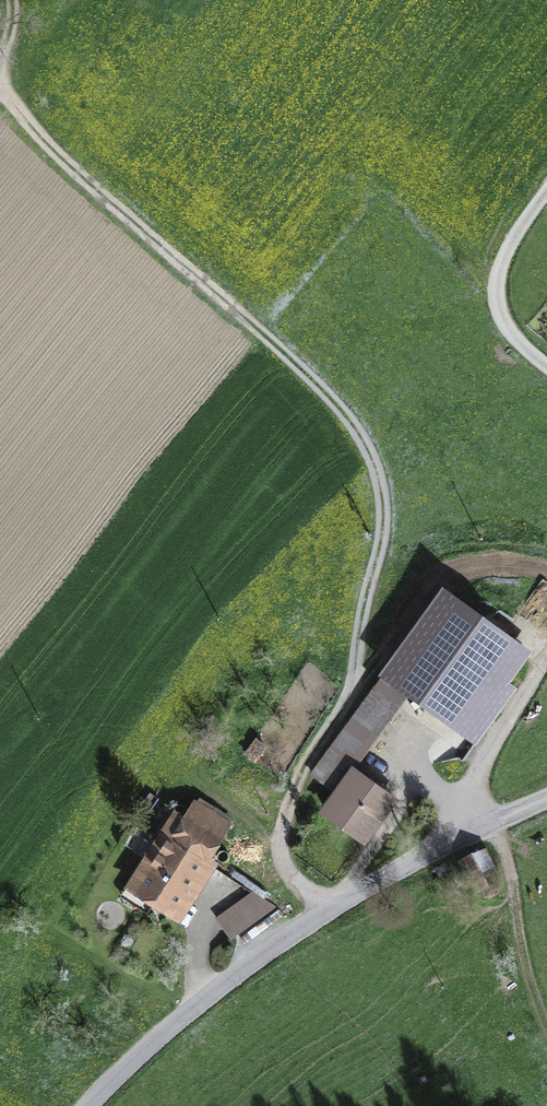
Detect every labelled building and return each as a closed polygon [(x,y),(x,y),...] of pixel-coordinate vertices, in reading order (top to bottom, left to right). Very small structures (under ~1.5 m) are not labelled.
[(441,595),(310,774),(336,793),(324,810),(363,838),(390,801),(346,770),(406,689),(455,724),(483,687),(492,693),(522,653),(441,595)] [(169,839),(211,866),(213,862),(207,858),(226,829),(196,810),(188,822),(175,813),(163,831),(171,836),(169,839)] [(201,880),(211,866),(169,839),(137,887),(172,910),(195,876),(201,880)] [(485,850),(452,864),(450,861),(434,870),(438,878),(455,870),(463,889),(495,875),(485,850)] [(263,893),(221,921),(236,943),(277,915),(263,893)]
